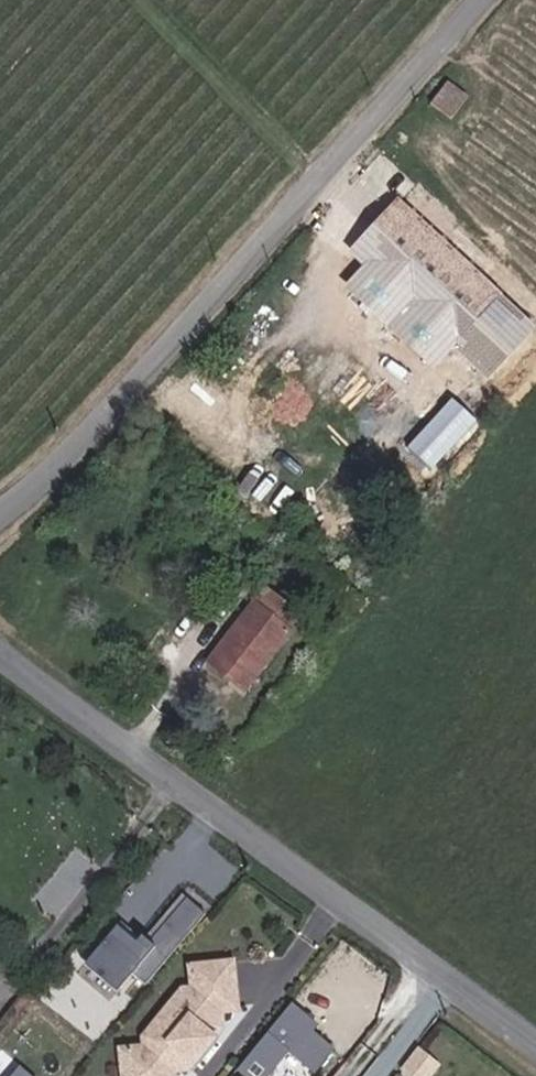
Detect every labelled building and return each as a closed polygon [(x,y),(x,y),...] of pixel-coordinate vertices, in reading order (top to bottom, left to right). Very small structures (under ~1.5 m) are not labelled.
[(469,99),(448,83),(432,103),(452,121),(469,99)] [(397,203),(352,253),(367,266),(454,347),(499,297),(397,203)] [(348,287),(435,367),(454,347),(367,266),(348,287)] [(490,380),(535,330),(499,297),(454,347),(490,380)] [(239,677),(252,686),(290,636),(255,612),(210,668),(232,685),(239,677)] [(239,677),(232,685),(245,696),(252,686),(239,677)] [(153,986),(213,915),(194,899),(156,943),(149,937),(144,943),(125,927),(91,966),(124,994),(140,975),(153,986)] [(234,967),(193,971),(195,993),(185,994),(147,1040),(147,1051),(124,1054),(126,1075),(176,1075),(192,1073),(224,1032),(223,1016),(239,1013),(234,967)] [(240,1070),(247,1075),(272,1075),(291,1052),(317,1073),(336,1051),(313,1033),(319,1026),(292,1005),(240,1070)] [(418,1046),(400,1070),(408,1075),(431,1075),(441,1063),(418,1046)]
